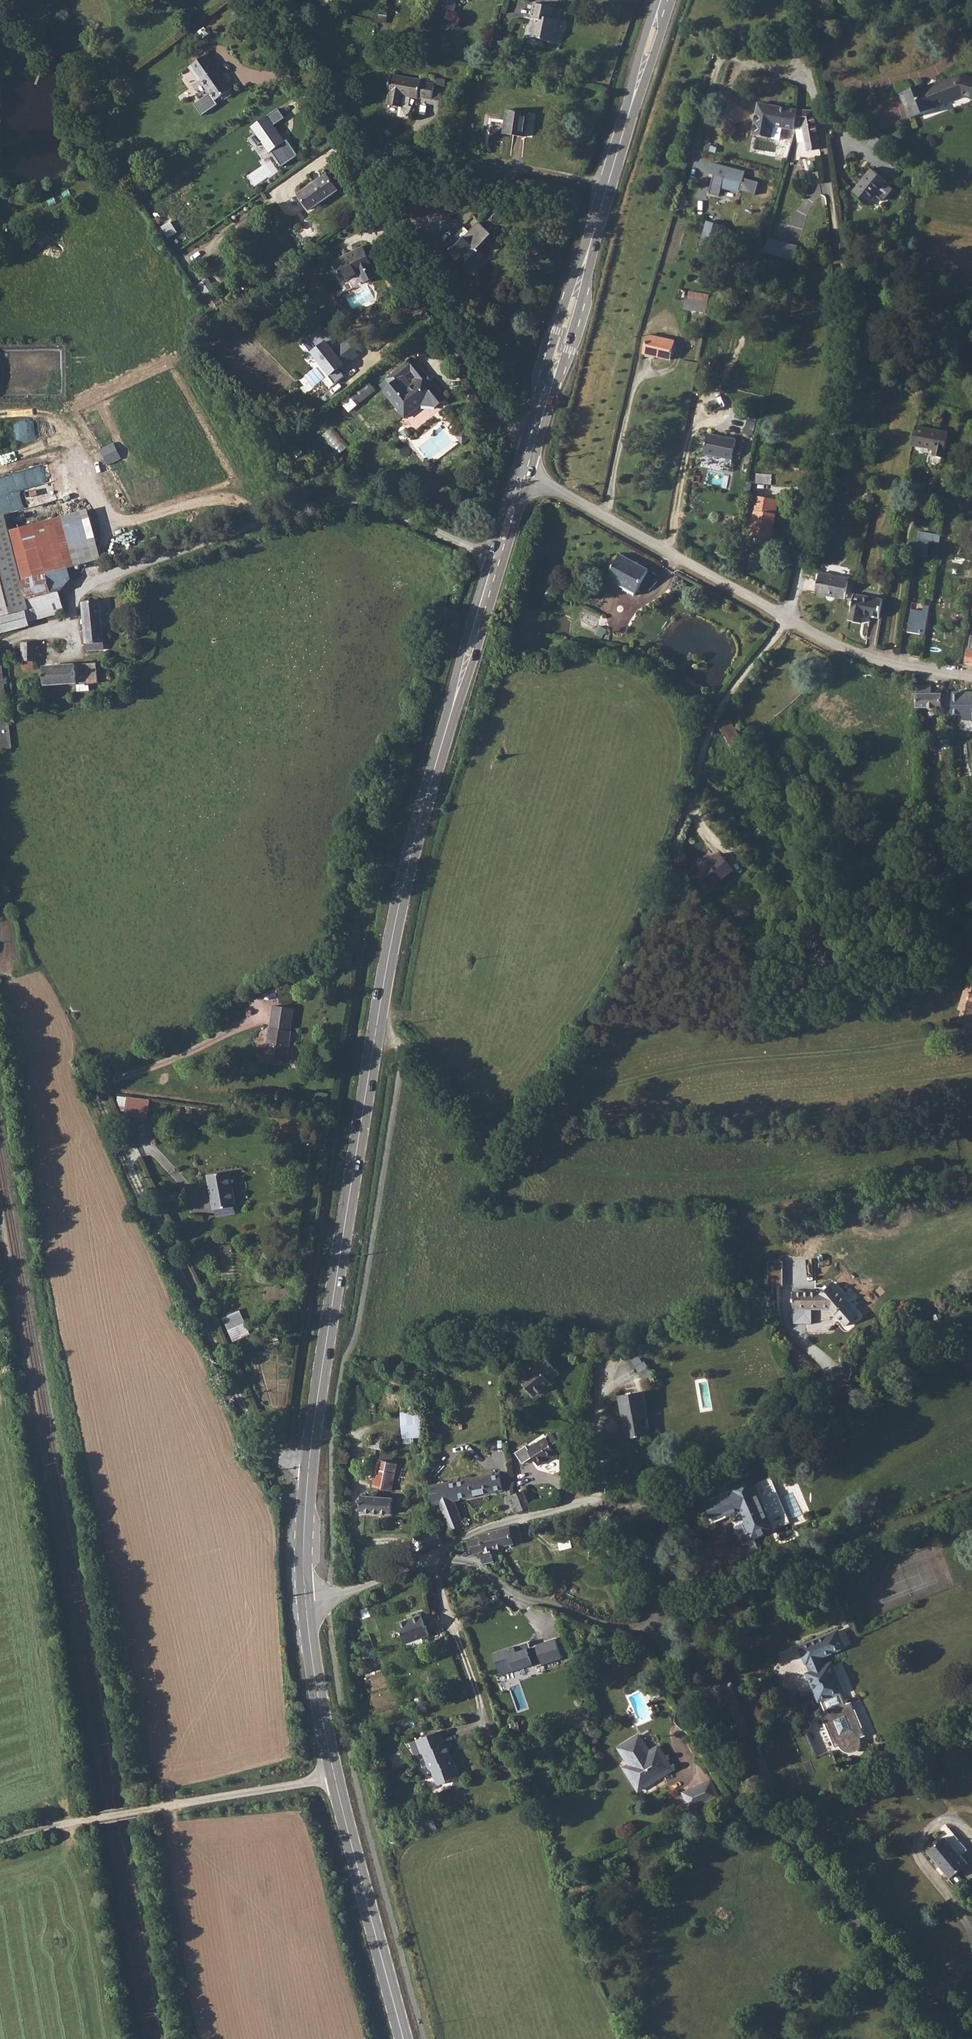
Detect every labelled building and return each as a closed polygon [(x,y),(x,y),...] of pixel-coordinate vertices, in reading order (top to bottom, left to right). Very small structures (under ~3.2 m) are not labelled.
[(441,14),(448,15),(448,10),(458,11),(459,0),(442,0),(441,14)] [(534,18),(531,36),(556,41),(560,23),(551,21),(554,5),(529,1),(526,17),(534,18)] [(200,60),(190,67),(199,80),(200,79),(211,94),(216,101),(225,95),(200,60)] [(429,100),(434,83),(389,73),(385,89),(388,91),(385,102),(397,105),(396,116),(404,117),(410,113),(413,107),(409,106),(412,96),(429,100)] [(898,94),(907,119),(966,98),(971,99),(971,78),(960,75),(922,89),(921,86),(898,94)] [(216,101),(211,94),(195,104),(203,115),(218,105),(216,101)] [(759,103),(753,134),(772,138),(774,127),(796,131),(797,122),(799,110),(759,103)] [(523,138),(527,112),(507,107),(502,134),(523,138)] [(269,115),(252,127),(270,153),(273,150),(287,141),(275,125),(285,118),(279,110),(270,117),(269,115)] [(797,122),(796,131),(802,160),(820,156),(819,149),(815,150),(809,119),(797,122)] [(882,143),(867,134),(861,145),(875,154),(882,143)] [(287,141),(273,150),(283,165),(299,154),(289,140),(287,141)] [(722,187),(739,192),(743,178),(745,172),(714,164),(711,173),(715,174),(709,193),(719,196),(722,187)] [(885,181),(869,170),(851,195),(866,206),(874,195),(881,200),(884,201),(892,189),(884,183),(885,181)] [(309,209),(337,188),(326,173),(297,193),(309,209)] [(743,178),(739,192),(755,196),(759,182),(743,178)] [(713,249),(721,225),(709,221),(700,245),(713,249)] [(493,236),(479,223),(462,241),(456,235),(445,246),(457,257),(463,252),(476,264),(486,253),(481,249),(493,236)] [(766,237),(761,254),(791,263),(796,246),(766,237)] [(361,272),(374,266),(365,247),(336,261),(346,280),(361,272)] [(379,275),(374,266),(361,272),(366,282),(379,275)] [(191,280),(207,302),(217,295),(202,272),(191,280)] [(685,309),(706,313),(709,293),(688,290),(685,309)] [(666,361),(671,342),(644,336),(639,355),(666,361)] [(327,341),(314,352),(339,382),(352,371),(327,341)] [(445,403),(410,358),(384,379),(389,385),(382,391),(403,417),(421,403),(430,415),(445,403)] [(371,382),(341,406),(348,414),(378,390),(371,382)] [(946,428),(913,422),(910,441),(931,445),(930,451),(940,453),(946,428)] [(338,453),(347,447),(334,428),(325,435),(338,453)] [(705,454),(733,459),(737,440),(708,434),(705,454)] [(0,476),(0,515),(8,512),(58,499),(48,463),(0,476)] [(756,495),(750,534),(772,538),(778,499),(756,495)] [(31,627),(29,621),(64,612),(59,593),(72,576),(69,566),(101,558),(89,510),(11,531),(7,514),(0,516),(0,635),(31,627)] [(938,542),(940,534),(918,531),(916,539),(938,542)] [(621,553),(608,577),(617,582),(619,578),(627,583),(624,589),(634,595),(649,569),(621,553)] [(844,598),(849,577),(820,571),(816,593),(844,598)] [(853,621),(859,595),(855,594),(850,620),(853,621)] [(881,617),(884,600),(859,595),(853,621),(862,623),(864,614),(881,617)] [(97,644),(93,601),(81,602),(87,651),(104,649),(104,643),(97,644)] [(924,634),(927,612),(911,609),(908,631),(924,634)] [(20,642),(21,662),(31,661),(29,641),(20,642)] [(99,663),(81,662),(80,681),(98,681),(99,663)] [(78,683),(77,664),(43,666),(44,685),(78,683)] [(931,685),(917,685),(916,707),(944,708),(944,692),(931,692),(931,685)] [(954,691),(954,715),(962,715),(962,719),(971,719),(971,692),(954,691)] [(744,743),(729,717),(717,724),(733,750),(744,743)] [(714,887),(735,869),(721,853),(700,870),(714,887)] [(968,984),(958,1007),(963,1009),(957,1022),(969,1027),(971,1021),(971,985),(968,984)] [(280,1059),(285,1006),(264,1004),(259,1057),(280,1059)] [(150,1118),(151,1099),(124,1096),(122,1116),(150,1118)] [(240,1206),(234,1171),(213,1174),(221,1210),(240,1206)] [(839,1299),(826,1284),(819,1289),(793,1288),(792,1303),(823,1305),(837,1324),(850,1314),(838,1301),(839,1299)] [(223,1316),(233,1341),(251,1333),(242,1309),(223,1316)] [(517,1376),(525,1386),(527,1384),(535,1393),(542,1387),(540,1385),(557,1371),(541,1352),(532,1360),(534,1362),(517,1376)] [(636,1365),(642,1378),(652,1373),(646,1360),(636,1365)] [(651,1427),(643,1384),(618,1389),(626,1432),(651,1427)] [(401,1412),(404,1438),(424,1436),(422,1410),(401,1412)] [(561,1447),(553,1434),(547,1438),(546,1436),(526,1449),(537,1465),(556,1452),(555,1451),(561,1447)] [(387,1450),(389,1439),(374,1436),(372,1447),(385,1450),(377,1487),(395,1491),(401,1463),(396,1462),(398,1453),(387,1450)] [(503,1473),(488,1475),(491,1493),(506,1490),(503,1473)] [(491,1493),(488,1475),(449,1482),(450,1492),(443,1494),(445,1501),(447,1510),(454,1528),(468,1523),(458,1499),(491,1493)] [(749,1542),(789,1527),(772,1478),(752,1485),(753,1488),(707,1504),(712,1518),(737,1509),(749,1542)] [(449,1482),(435,1485),(438,1503),(445,1501),(443,1494),(450,1492),(449,1482)] [(526,1510),(532,1508),(525,1490),(514,1493),(521,1511),(526,1510)] [(397,1512),(399,1497),(367,1495),(366,1510),(397,1512)] [(519,1524),(500,1529),(505,1547),(527,1542),(526,1538),(522,1539),(519,1524)] [(443,1529),(445,1541),(457,1537),(455,1529),(452,1530),(451,1527),(443,1529)] [(500,1529),(480,1534),(480,1538),(471,1539),(474,1555),(481,1554),(484,1565),(493,1563),(490,1550),(505,1547),(500,1529)] [(477,1594),(466,1600),(472,1611),(483,1606),(477,1594)] [(427,1627),(419,1607),(396,1616),(404,1635),(427,1627)] [(828,1666),(824,1656),(847,1646),(841,1629),(800,1646),(806,1662),(814,1659),(818,1670),(812,1673),(823,1700),(839,1693),(847,1690),(835,1663),(828,1666)] [(530,1642),(495,1654),(501,1672),(536,1661),(534,1656),(540,1654),(537,1646),(532,1648),(530,1642)] [(844,1704),(839,1693),(823,1700),(827,1712),(821,1715),(834,1747),(838,1746),(841,1751),(845,1753),(852,1752),(858,1750),(860,1744),(860,1738),(865,1736),(851,1703),(844,1704)] [(595,1720),(582,1726),(583,1730),(597,1723),(595,1720)] [(449,1742),(444,1728),(420,1736),(424,1749),(426,1748),(433,1767),(436,1767),(440,1777),(444,1779),(453,1777),(451,1773),(462,1770),(459,1762),(456,1763),(454,1756),(456,1756),(451,1741),(449,1742)] [(616,1750),(625,1767),(627,1765),(635,1777),(626,1782),(634,1794),(671,1773),(657,1750),(648,1755),(637,1737),(616,1750)] [(680,1794),(686,1810),(716,1797),(709,1782),(680,1794)] [(969,1849),(950,1827),(944,1832),(947,1836),(929,1851),(951,1877),(970,1862),(963,1854),(969,1849)]
